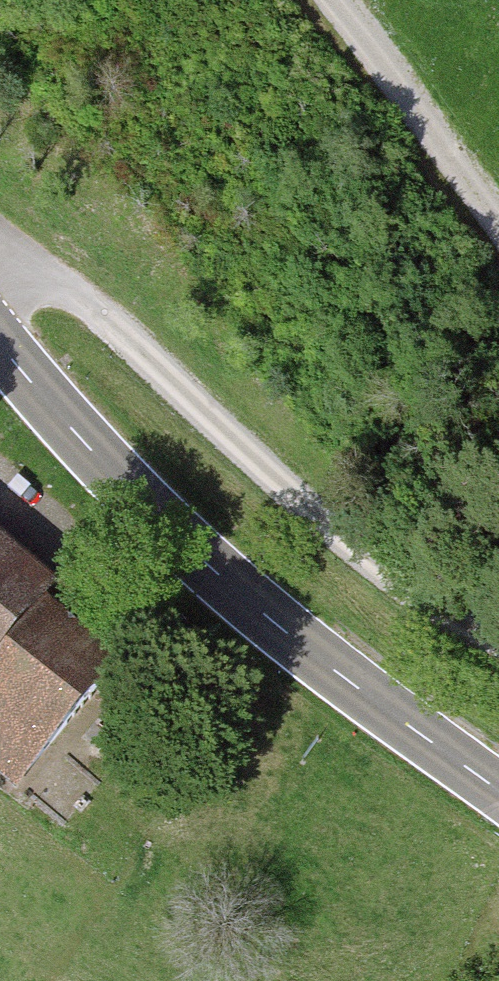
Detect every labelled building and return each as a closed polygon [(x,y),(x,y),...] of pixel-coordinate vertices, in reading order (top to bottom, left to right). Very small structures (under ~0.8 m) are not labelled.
[(38,606),(50,592),(0,551),(0,652),(38,606)] [(20,790),(118,673),(38,606),(0,652),(0,773),(20,790)]
